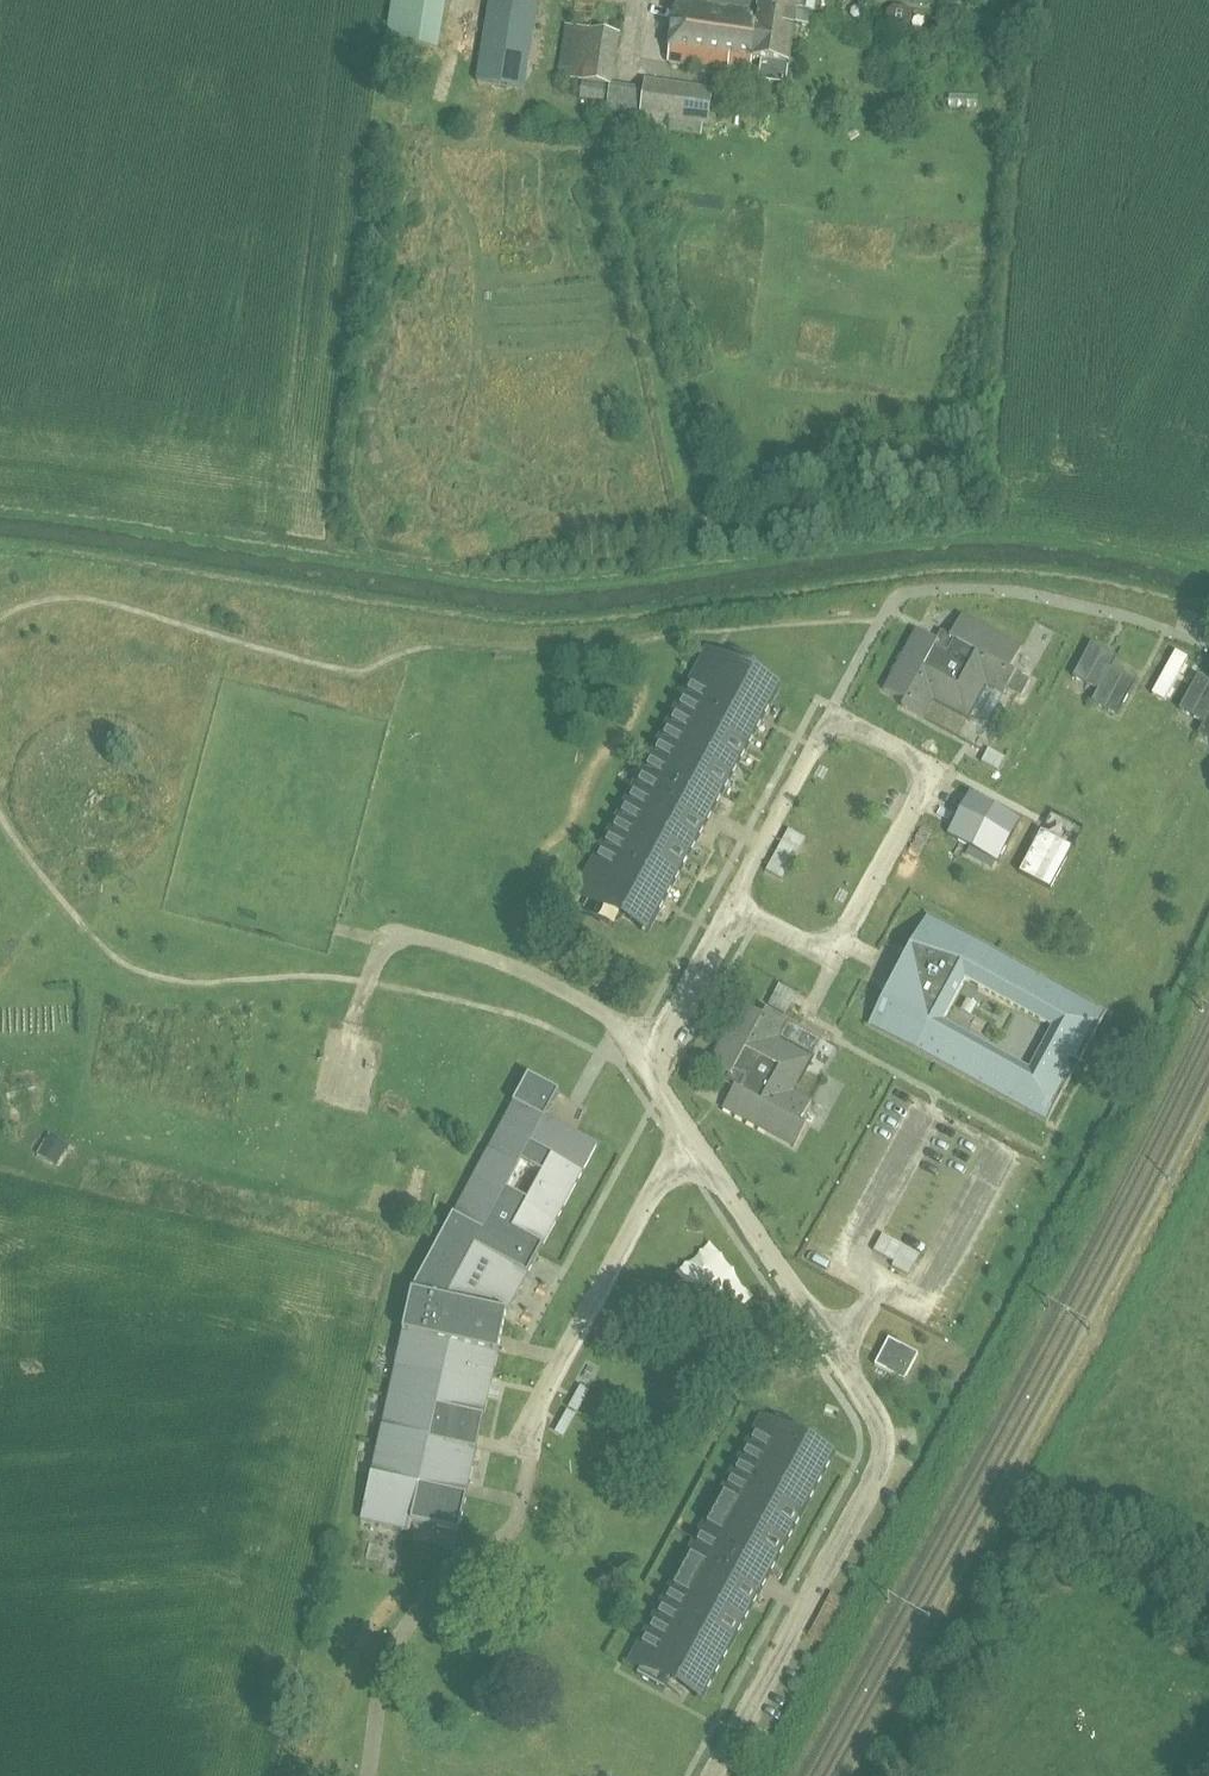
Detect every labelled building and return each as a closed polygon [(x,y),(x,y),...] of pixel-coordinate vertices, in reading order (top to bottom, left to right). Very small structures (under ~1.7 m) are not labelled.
[(385,41),(437,49),(445,0),(392,0),(385,41)] [(514,0),(491,0),(478,81),(524,88),(537,4),(514,0)] [(786,84),(789,64),(790,64),(796,24),(809,26),(811,16),(770,10),(770,13),(680,0),(679,0),(670,61),(752,73),(754,59),(764,60),(761,80),(786,84)] [(811,16),(811,12),(806,11),(808,0),(680,0),(770,13),(770,10),(811,16)] [(895,6),(887,12),(886,20),(893,26),(904,27),(912,22),(912,14),(906,7),(895,6)] [(1001,38),(1015,40),(1017,23),(1003,21),(1001,38)] [(612,86),(620,33),(592,29),(584,81),(612,86)] [(714,90),(647,80),(642,115),(709,124),(714,90)] [(902,706),(924,718),(934,699),(968,717),(986,683),(1004,693),(1006,690),(1016,673),(1010,670),(1022,648),(962,616),(952,636),(957,639),(949,652),(935,645),(937,640),(917,629),(885,689),(906,700),(902,706)] [(1097,689),(1109,667),(1115,656),(1091,642),(1072,676),(1097,689)] [(716,661),(589,896),(650,929),(705,827),(699,823),(712,800),(721,797),(777,694),(716,661)] [(1134,681),(1109,667),(1097,689),(1091,701),(1116,714),(1134,681)] [(1016,673),(1006,690),(1021,698),(1030,681),(1020,675),(1016,673)] [(1199,724),(1208,730),(1208,708),(1199,724)] [(986,753),(981,762),(997,771),(1004,758),(988,750),(986,753)] [(950,833),(1000,860),(1021,820),(971,793),(950,833)] [(805,839),(789,829),(766,871),(782,880),(805,839)] [(1073,848),(1041,832),(1019,874),(1050,890),(1073,848)] [(1046,1123),(1062,1095),(1064,1090),(1074,1071),(1079,1063),(1089,1044),(1092,1039),(1107,1011),(925,912),(925,913),(928,915),(868,1025),(865,1024),(864,1025),(1046,1123)] [(780,984),(774,994),(769,1004),(786,1014),(791,1003),(797,993),(780,984)] [(723,1108),(795,1147),(806,1126),(800,1123),(812,1101),(793,1091),(811,1058),(809,1057),(819,1038),(787,1021),(767,1010),(764,1015),(742,1003),(710,1063),(730,1074),(732,1069),(746,1076),(739,1091),(733,1088),(723,1108)] [(517,1096),(411,1291),(361,1520),(410,1531),(412,1521),(459,1531),(467,1495),(456,1492),(459,1482),(469,1484),(499,1350),(492,1349),(495,1335),(598,1144),(567,1128),(564,1132),(543,1121),(559,1091),(528,1075),(517,1096)] [(37,1158),(55,1169),(61,1160),(42,1149),(37,1158)] [(892,1266),(909,1275),(920,1255),(882,1234),(873,1251),(894,1263),(892,1266)] [(875,1365),(886,1371),(904,1381),(918,1354),(889,1339),(886,1344),(875,1363),(875,1365)] [(679,1384),(672,1380),(664,1381),(660,1388),(661,1396),(668,1400),(676,1399),(680,1392),(679,1384)] [(775,1565),(832,1461),(798,1442),(804,1431),(777,1416),(774,1422),(766,1418),(752,1445),(760,1449),(656,1642),(648,1638),(633,1665),(641,1669),(638,1675),(665,1690),(671,1678),(705,1696),(760,1594),(753,1590),(766,1566),(775,1565)] [(571,1417),(564,1438),(580,1443),(586,1422),(571,1417)]
